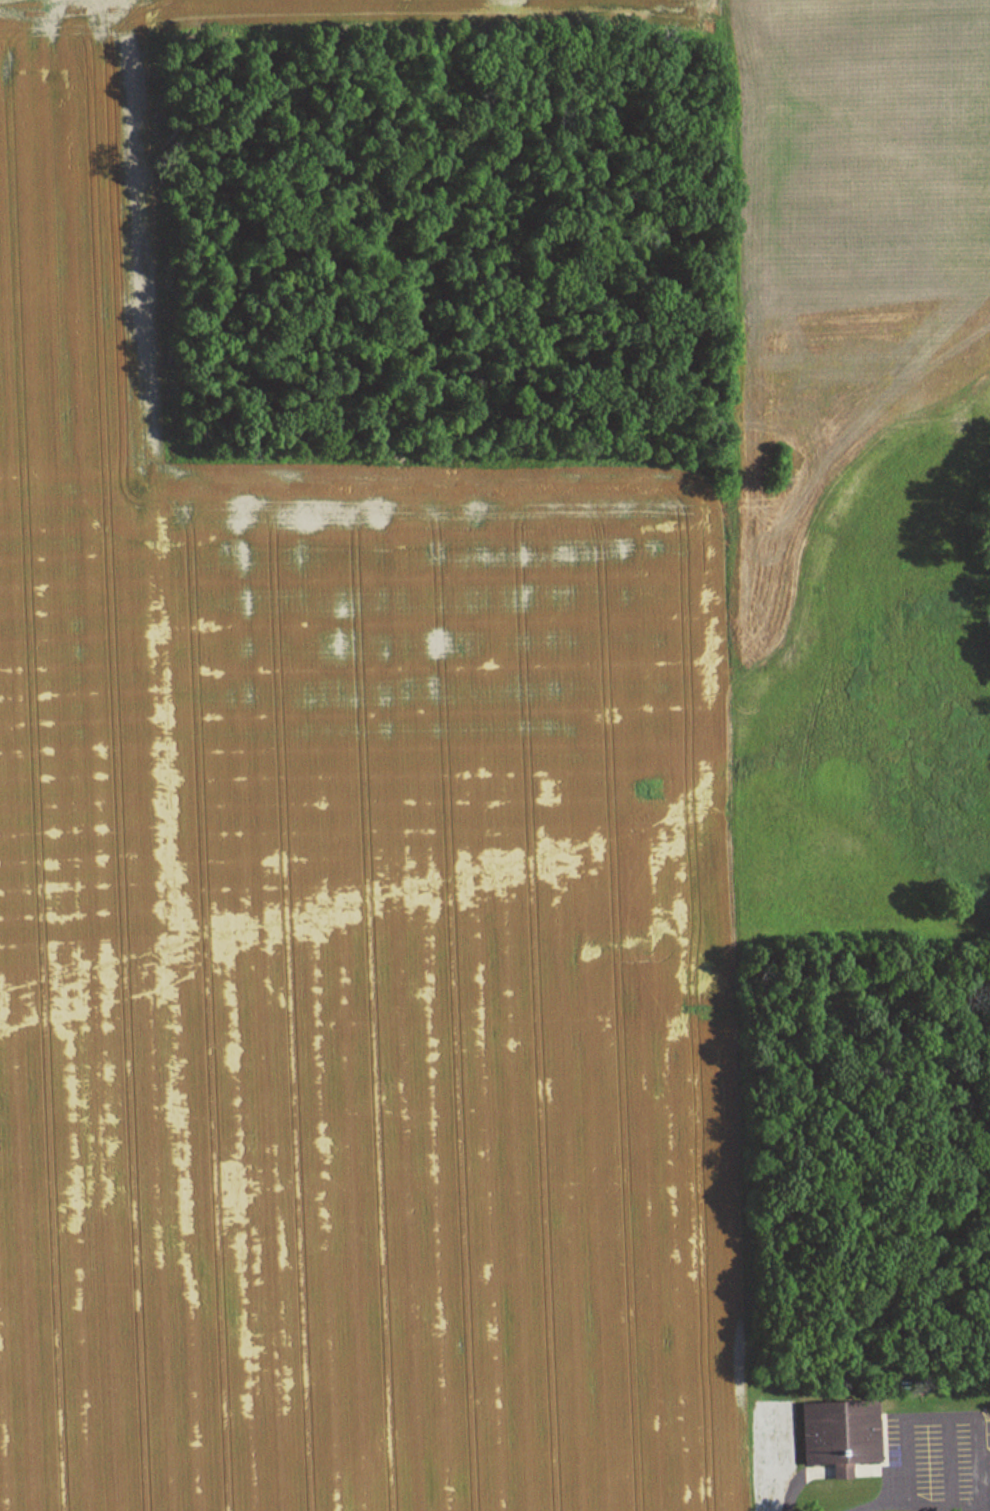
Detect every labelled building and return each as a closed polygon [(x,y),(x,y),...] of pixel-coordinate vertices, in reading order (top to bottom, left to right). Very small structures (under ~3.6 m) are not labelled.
[(794,1403),(796,1466),(826,1465),(827,1480),(846,1479),(846,1464),(874,1463),(872,1401),(794,1403)]
